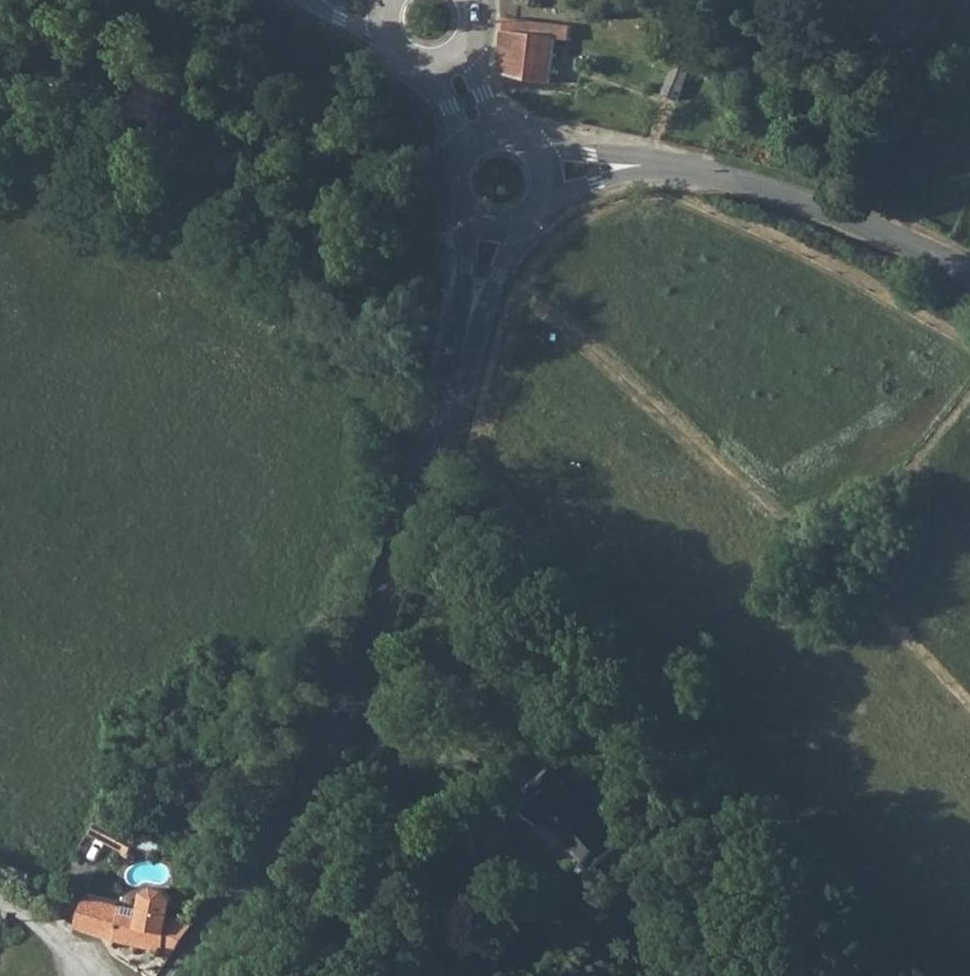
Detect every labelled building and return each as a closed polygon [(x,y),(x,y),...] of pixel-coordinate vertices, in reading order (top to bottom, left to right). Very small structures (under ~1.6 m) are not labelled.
[(500,67),(505,74),(529,82),(550,84),(555,39),(570,40),(571,26),(505,18),(500,67)] [(913,69),(914,68),(917,57),(902,52),(898,63),(913,69)] [(693,66),(678,59),(663,94),(678,100),(693,66)] [(552,769),(537,783),(517,800),(539,825),(547,818),(594,871),(621,846),(552,769)] [(106,811),(90,833),(130,853),(142,831),(106,811)] [(115,941),(174,953),(195,922),(170,916),(174,899),(166,890),(154,888),(144,893),(140,910),(122,906),(85,897),(74,927),(115,941)]
